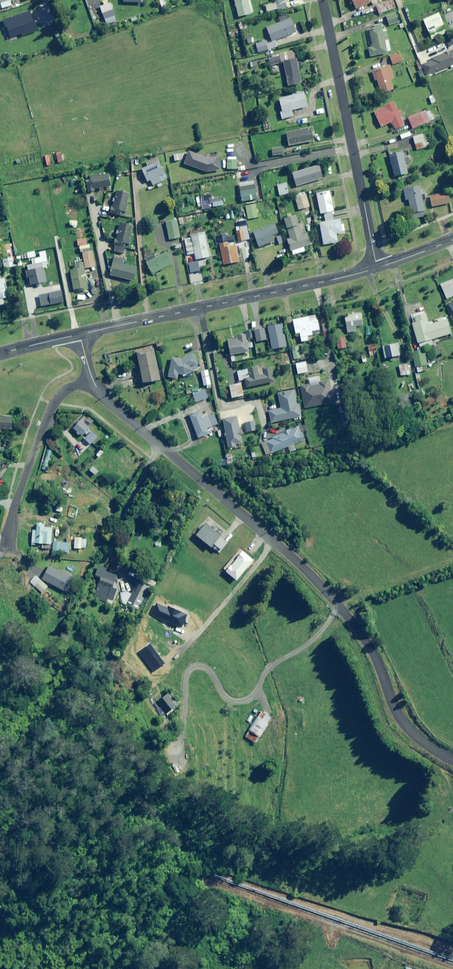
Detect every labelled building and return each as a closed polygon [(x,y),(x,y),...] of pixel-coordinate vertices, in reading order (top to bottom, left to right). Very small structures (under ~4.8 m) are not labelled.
[(238,17),(253,13),(250,0),(233,0),(238,17)] [(355,9),(371,2),(372,5),(377,3),(376,0),(351,0),(355,9)] [(393,0),(392,0),(376,6),(379,14),(396,8),(393,0)] [(277,9),(275,3),(265,5),(267,12),(277,9)] [(115,16),(111,4),(101,8),(105,19),(115,16)] [(447,32),(438,12),(422,19),(432,39),(447,32)] [(398,23),(395,13),(386,16),(388,26),(398,23)] [(287,19),(286,15),(280,17),(282,22),(266,28),(271,42),(295,33),(290,18),(287,19)] [(386,52),(390,51),(386,31),(382,32),(381,25),(368,28),(372,47),(368,48),(369,57),(387,53),(386,52)] [(253,44),(251,38),(245,40),(246,46),(253,44)] [(267,44),(266,41),(255,44),(258,53),(277,47),(275,41),(267,44)] [(450,67),(450,69),(452,68),(452,50),(431,59),(431,61),(422,65),(426,76),(450,67)] [(402,61),(399,53),(390,56),(393,65),(402,61)] [(281,63),(279,56),(269,59),(270,65),(281,63)] [(301,57),(295,59),(282,61),(288,86),(301,83),(298,70),(302,69),(300,64),(303,63),(301,57)] [(393,78),(389,65),(371,71),(374,81),(377,80),(381,93),(393,90),(389,80),(393,78)] [(307,107),(303,92),(278,99),(282,112),(280,112),(282,122),(286,121),(286,118),(293,116),(292,110),(307,107)] [(404,125),(393,101),(372,111),(380,127),(391,123),(394,130),(404,125)] [(426,113),(426,111),(408,118),(412,129),(434,119),(431,111),(426,113)] [(315,140),(312,128),(285,134),(288,146),(315,140)] [(427,147),(423,134),(412,138),(416,151),(427,147)] [(218,156),(208,159),(189,151),(184,163),(206,172),(220,170),(218,156)] [(408,174),(401,152),(388,156),(395,178),(408,174)] [(226,169),(229,169),(229,173),(232,173),(232,169),(236,169),(236,159),(226,159),(226,169)] [(122,174),(125,173),(126,176),(131,175),(131,172),(129,160),(120,161),(122,174)] [(167,179),(159,161),(141,169),(147,182),(150,180),(152,185),(167,179)] [(323,178),(319,165),(292,173),(296,186),(323,178)] [(96,189),(101,188),(101,190),(106,189),(106,187),(111,186),(109,173),(91,176),(92,181),(88,182),(89,192),(96,191),(96,189)] [(289,194),(286,183),(277,185),(279,196),(289,194)] [(258,199),(255,184),(236,187),(237,193),(240,192),(241,202),(258,199)] [(421,195),(418,185),(402,188),(404,196),(402,196),(403,201),(407,200),(412,220),(426,216),(423,201),(426,200),(424,194),(421,195)] [(130,193),(117,191),(114,207),(111,206),(110,213),(123,215),(123,211),(126,211),(130,193)] [(305,195),(304,191),(294,194),(295,197),(295,198),(298,210),(309,207),(306,195),(305,195)] [(324,218),(332,216),(331,211),(333,211),(329,191),(316,193),(320,214),(323,213),(324,218)] [(450,203),(448,192),(430,196),(433,207),(450,203)] [(258,217),(255,204),(245,206),(248,219),(258,217)] [(291,251),(293,255),(305,251),(303,247),(309,245),(305,234),(301,235),(294,215),(283,219),(290,238),(286,240),(290,251),(291,251)] [(332,216),(324,218),(325,221),(318,222),(323,244),(337,242),(336,234),(345,232),(343,224),(340,225),(339,219),(333,220),(332,216)] [(179,238),(176,220),(165,223),(169,241),(179,238)] [(114,237),(113,243),(115,244),(114,250),(123,251),(125,241),(129,242),(133,224),(120,222),(117,237),(114,237)] [(277,233),(273,223),(252,231),(258,247),(274,241),(272,236),(277,233)] [(242,230),(241,225),(234,227),(238,242),(249,239),(247,229),(242,230)] [(206,244),(204,230),(189,233),(190,238),(184,239),(187,255),(194,254),(195,260),(211,257),(209,244),(206,244)] [(220,240),(220,243),(219,244),(223,265),(239,262),(234,240),(228,242),(228,238),(220,240)] [(27,245),(26,240),(17,242),(20,259),(41,256),(40,251),(36,252),(34,244),(27,245)] [(95,267),(90,242),(80,244),(86,269),(95,267)] [(15,266),(10,244),(5,245),(7,258),(2,260),(4,268),(15,266)] [(146,262),(145,262),(151,274),(154,273),(155,276),(163,272),(161,269),(171,264),(165,252),(156,257),(154,254),(145,259),(146,262)] [(252,253),(245,254),(246,264),(253,262),(252,253)] [(124,259),(115,257),(111,276),(134,281),(137,268),(123,265),(124,259)] [(82,261),(74,262),(75,269),(69,270),(72,291),(77,290),(77,291),(87,290),(82,261)] [(47,282),(44,268),(48,267),(47,262),(28,266),(29,270),(25,271),(27,280),(30,279),(31,284),(47,282)] [(450,281),(440,285),(446,299),(452,296),(452,289),(450,281)] [(447,318),(444,319),(444,317),(436,320),(437,323),(433,324),(433,321),(427,323),(423,311),(410,315),(412,322),(410,323),(417,344),(419,344),(420,349),(430,346),(431,351),(438,349),(436,343),(452,338),(447,318)] [(365,324),(363,313),(344,317),(347,333),(356,331),(355,327),(365,324)] [(308,322),(307,317),(292,321),(295,334),(299,333),(302,342),(308,340),(307,336),(320,333),(316,320),(308,322)] [(287,346),(282,323),(268,326),(273,349),(287,346)] [(266,340),(264,328),(253,330),(255,342),(266,340)] [(248,352),(244,334),(236,335),(236,338),(226,340),(228,356),(248,352)] [(347,348),(345,338),(337,339),(338,349),(347,348)] [(399,356),(397,344),(381,347),(383,359),(399,356)] [(301,358),(299,347),(292,348),(294,359),(301,358)] [(160,381),(154,352),(137,355),(141,375),(137,375),(139,385),(160,381)] [(110,353),(103,354),(105,365),(113,363),(110,353)] [(167,377),(178,379),(178,375),(184,376),(198,370),(199,362),(199,360),(196,359),(197,358),(182,355),(182,359),(170,357),(167,377)] [(412,374),(410,364),(398,366),(400,377),(412,374)] [(258,370),(258,367),(235,372),(237,381),(244,380),(246,388),(275,382),(272,367),(258,370)] [(210,384),(208,371),(200,372),(203,386),(210,384)] [(318,381),(319,384),(309,386),(309,383),(300,385),(300,388),(304,408),(337,402),(334,384),(329,385),(328,380),(320,381),(318,381)] [(244,396),(241,383),(229,386),(231,399),(244,396)] [(207,398),(204,390),(192,394),(196,402),(207,398)] [(297,404),(294,390),(278,394),(281,408),(268,411),(271,423),(301,417),(299,404),(297,404)] [(202,419),(199,412),(189,416),(197,438),(208,434),(206,428),(217,424),(216,421),(213,415),(202,419)] [(0,417),(0,429),(11,430),(11,417),(0,417)] [(222,419),(225,433),(223,433),(224,437),(226,437),(228,448),(237,447),(236,444),(239,444),(242,443),(237,417),(222,419)] [(72,428),(77,432),(76,433),(79,436),(80,434),(82,436),(89,427),(85,424),(86,423),(80,418),(72,428)] [(257,430),(255,421),(243,423),(246,433),(257,430)] [(300,433),(298,426),(282,432),(282,433),(272,437),(273,439),(261,443),(265,455),(288,447),(290,452),(296,450),(294,444),(306,440),(303,432),(300,433)] [(97,437),(92,431),(84,439),(89,445),(97,437)] [(221,535),(206,522),(195,535),(210,547),(213,544),(221,550),(227,543),(219,537),(221,535)] [(32,531),(31,545),(31,546),(36,547),(36,544),(41,544),(41,549),(42,549),(50,549),(51,525),(36,525),(35,531),(32,531)] [(205,553),(201,558),(210,565),(214,561),(205,553)] [(107,568),(99,565),(95,577),(100,579),(93,598),(105,602),(110,588),(112,589),(116,575),(106,572),(107,568)] [(60,573),(49,567),(42,580),(68,594),(72,587),(68,585),(73,577),(62,571),(60,573)] [(48,587),(36,576),(30,583),(42,594),(48,587)] [(156,582),(149,578),(146,584),(154,587),(156,582)] [(131,594),(126,604),(139,611),(148,592),(135,586),(131,594)] [(126,604),(131,594),(125,591),(121,593),(120,594),(122,604),(125,605),(126,604)] [(177,706),(167,693),(156,703),(166,715),(177,706)] [(271,718),(260,712),(245,737),(256,743),(271,718)]
